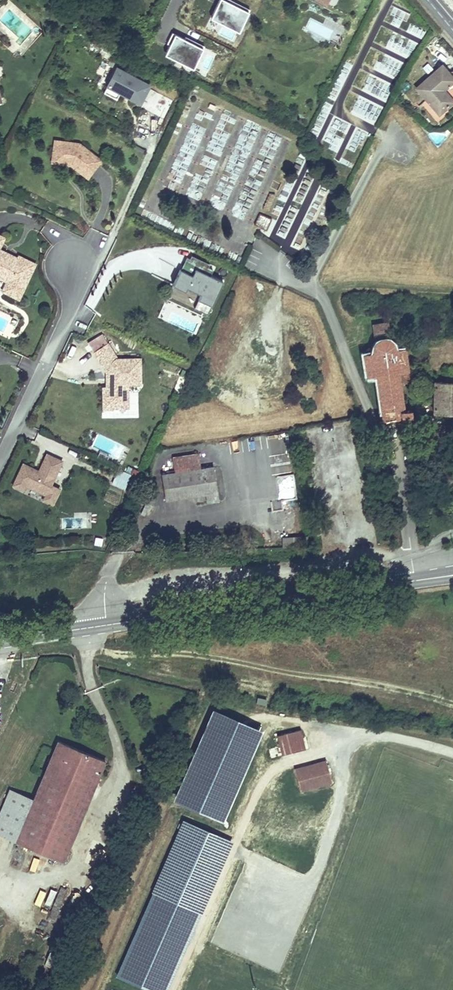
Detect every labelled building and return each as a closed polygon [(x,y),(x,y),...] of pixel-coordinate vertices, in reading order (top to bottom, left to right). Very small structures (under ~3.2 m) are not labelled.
[(234,2),(230,0),(219,0),(212,14),(240,29),(249,12),(233,4),(234,2)] [(234,2),(233,4),(249,12),(250,10),(234,2)] [(212,14),(210,18),(239,32),(240,29),(212,14)] [(195,65),(203,49),(182,38),(172,33),(168,41),(170,43),(166,51),(195,65)] [(182,38),(203,49),(204,46),(183,36),(182,38)] [(166,51),(165,54),(193,68),(195,65),(166,51)] [(414,88),(437,115),(452,102),(452,101),(444,90),(452,83),(452,78),(441,64),(414,88)] [(150,85),(115,67),(102,92),(115,100),(118,94),(139,106),(150,85)] [(351,111),(374,122),(381,108),(358,97),(351,111)] [(78,143),(52,139),(49,164),(69,166),(87,180),(102,161),(78,143)] [(265,228),(270,220),(261,215),(257,223),(265,228)] [(17,262),(19,257),(0,248),(0,254),(17,262)] [(6,281),(1,292),(20,301),(37,263),(20,255),(19,257),(17,262),(0,254),(0,279),(6,281)] [(187,257),(174,285),(185,289),(186,286),(202,294),(196,307),(208,312),(222,282),(210,276),(212,271),(207,268),(209,265),(191,257),(190,259),(187,257)] [(374,376),(380,421),(411,417),(409,408),(403,409),(399,384),(404,383),(403,372),(407,372),(404,348),(395,350),(394,346),(392,343),(389,340),(385,339),(384,335),(390,334),(388,322),(370,325),(372,337),(377,336),(377,340),(374,342),(372,345),(371,349),(371,353),(361,354),(364,377),(374,376)] [(108,342),(91,353),(104,373),(103,388),(101,388),(100,410),(123,411),(130,409),(129,385),(140,385),(141,358),(117,358),(108,342)] [(431,381),(431,415),(452,415),(452,382),(431,381)] [(52,484),(62,463),(44,454),(37,470),(21,463),(10,487),(23,493),(26,487),(42,495),(40,499),(53,505),(61,488),(52,484)] [(171,458),(173,472),(200,469),(197,454),(171,458)] [(173,472),(161,474),(165,500),(204,495),(205,502),(217,500),(212,467),(200,469),(173,472)] [(117,470),(111,483),(127,491),(133,477),(117,470)] [(293,474),(276,476),(280,502),(297,500),(293,474)] [(272,511),(281,509),(279,500),(270,502),(272,511)] [(304,534),(282,539),(284,547),(306,541),(304,534)] [(174,798),(225,819),(263,730),(212,708),(174,798)] [(300,730),(276,736),(281,755),(304,749),(300,730)] [(31,801),(13,842),(61,863),(104,761),(56,741),(31,801)] [(293,769),(299,791),(330,784),(324,761),(293,769)] [(31,801),(7,791),(0,808),(0,837),(13,842),(31,801)] [(183,821),(148,895),(197,918),(232,844),(183,821)] [(29,867),(42,872),(46,861),(33,856),(29,867)] [(47,919),(54,921),(66,889),(59,887),(47,919)] [(50,906),(55,891),(49,889),(44,904),(50,906)] [(115,974),(152,989),(164,989),(197,918),(148,895),(115,974)]
